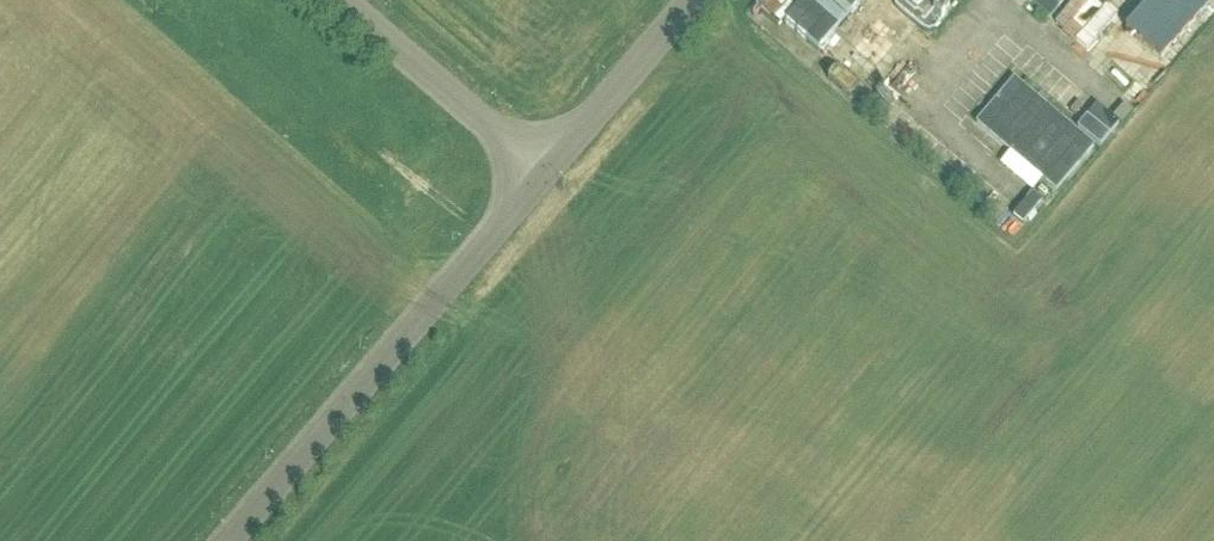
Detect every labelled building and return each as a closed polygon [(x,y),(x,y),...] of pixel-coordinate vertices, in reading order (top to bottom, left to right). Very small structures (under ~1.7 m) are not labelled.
[(784,25),(822,58),(863,10),(851,0),(807,0),(784,25)] [(943,8),(932,0),(918,0),(900,23),(921,38),(943,8)] [(1051,20),(1068,0),(1027,0),(1051,20)] [(1096,148),(1015,80),(977,125),(1058,193),(1096,148)] [(1032,197),(1013,219),(1023,226),(1041,205),(1032,197)]
